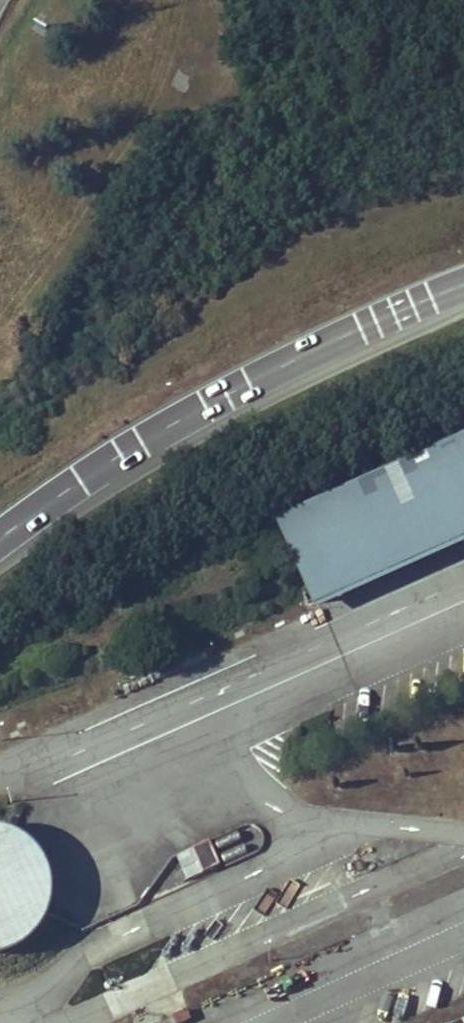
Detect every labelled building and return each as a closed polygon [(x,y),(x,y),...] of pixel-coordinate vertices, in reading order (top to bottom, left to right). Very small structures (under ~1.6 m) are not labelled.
[(463,546),(463,539),(318,604),(287,536),(463,457),(463,437),(276,521),(316,612),(463,546)] [(287,536),(318,604),(463,539),(463,457),(287,536)] [(4,960),(13,957),(21,953),(28,948),(35,942),(41,935),(46,927),(49,919),(52,910),(53,901),(53,892),(52,883),(49,875),(48,873),(44,865),(39,857),(33,851),(26,845),(18,840),(10,836),(5,835),(0,834),(0,960),(4,960)] [(178,854),(188,879),(220,867),(211,841),(178,854)] [(396,994),(389,1015),(401,1020),(409,999),(396,994)]
